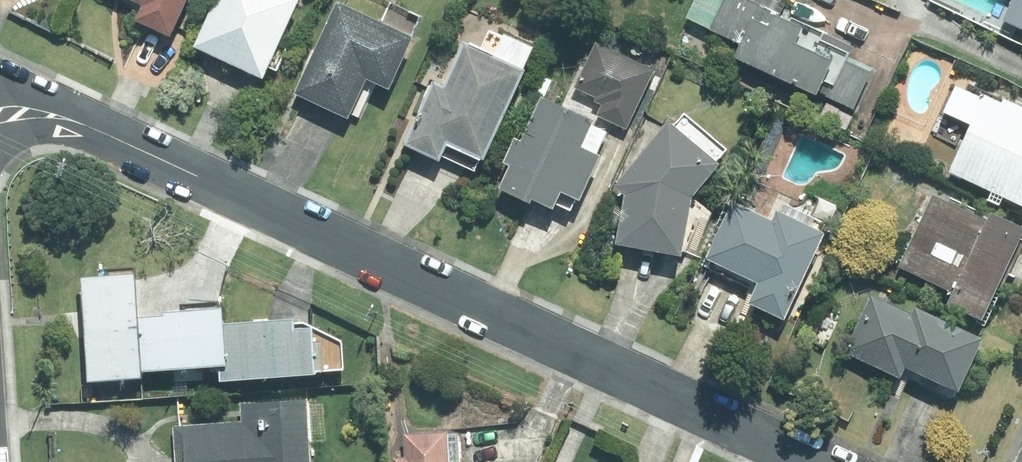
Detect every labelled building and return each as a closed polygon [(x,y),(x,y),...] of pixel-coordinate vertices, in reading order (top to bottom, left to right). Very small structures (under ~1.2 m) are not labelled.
[(181,32),(196,0),(146,0),(150,2),(144,14),(181,32)] [(273,74),(307,0),(222,0),(203,42),(273,74)] [(301,89),(381,126),(424,32),(354,0),(343,0),(301,89)] [(743,53),(861,104),(877,67),(852,56),(858,41),(764,0),(729,0),(717,27),(748,41),(743,53)] [(1010,15),(1021,21),(1021,0),(1017,0),(1010,15)] [(412,139),(485,173),(546,43),(515,28),(505,49),(474,35),(453,81),(442,76),(412,139)] [(662,69),(601,41),(580,87),(601,97),(599,101),(607,104),(602,113),(634,128),(662,69)] [(957,168),(1021,196),(1021,99),(993,86),(957,168)] [(519,165),(509,187),(543,202),(546,197),(580,212),(587,197),(591,199),(611,154),(608,153),(618,129),(605,123),(607,119),(552,94),(531,139),(525,136),(513,162),(519,165)] [(694,255),(704,195),(731,163),(680,120),(625,184),(636,193),(627,243),(694,255)] [(905,263),(962,290),(958,298),(993,315),(1021,254),(1021,216),(1002,206),(996,217),(940,190),(905,263)] [(757,297),(795,315),(836,228),(785,204),(780,215),(740,196),(713,254),(766,278),(757,297)] [(92,278),(101,379),(154,374),(154,369),(231,363),(232,378),(328,370),(325,328),(306,329),(306,319),(235,325),(234,308),(149,315),(145,274),(92,278)] [(915,363),(969,387),(994,332),(928,303),(925,312),(877,291),(851,348),(910,374),(915,363)] [(178,426),(181,461),(324,461),(318,398),(248,404),(249,420),(178,426)] [(401,459),(401,461),(457,461),(455,432),(413,435),(415,458),(401,459)]
